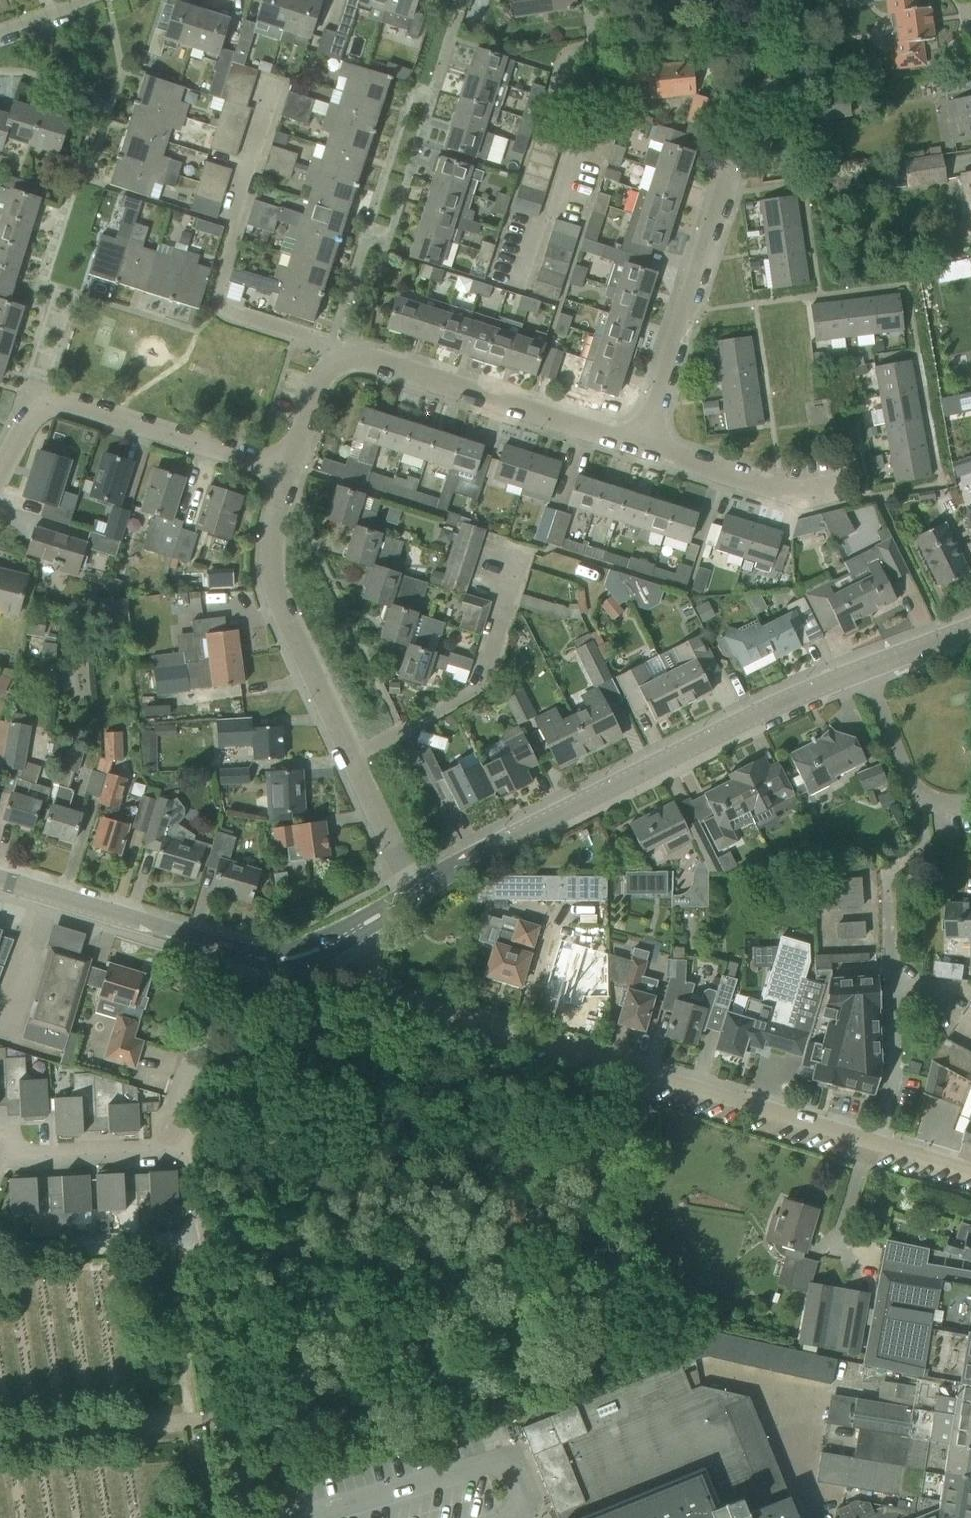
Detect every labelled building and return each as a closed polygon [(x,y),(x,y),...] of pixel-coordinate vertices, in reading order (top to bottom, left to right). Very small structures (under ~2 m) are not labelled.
[(279,41),(292,0),(264,0),(253,33),(279,41)] [(279,41),(306,50),(320,2),(314,0),(292,0),(279,41)] [(385,11),(388,0),(359,0),(356,8),(369,12),(370,10),(383,14),(384,11),(385,11)] [(381,23),(406,31),(404,36),(417,40),(425,16),(413,12),(417,0),(389,0),(385,9),(385,11),(381,23)] [(515,18),(577,8),(576,0),(512,0),(515,18)] [(776,10),(795,7),(794,0),(775,0),(776,10)] [(888,4),(889,12),(896,11),(897,17),(900,43),(892,44),(895,68),(924,65),(921,41),(932,40),(928,8),(918,9),(916,0),(887,0),(888,4)] [(156,29),(148,53),(160,57),(163,47),(176,51),(178,44),(192,48),(203,12),(176,3),(167,32),(156,29)] [(335,32),(327,56),(339,60),(354,14),(342,10),(335,32)] [(203,12),(192,48),(206,53),(204,59),(215,63),(217,56),(223,39),(229,20),(203,12)] [(315,53),(327,56),(335,32),(323,28),(315,53)] [(239,37),(231,62),(243,66),(244,65),(251,41),(239,37)] [(476,49),(468,74),(497,83),(501,69),(511,72),(514,62),(476,49)] [(624,63),(626,76),(627,83),(647,81),(649,99),(695,94),(691,62),(656,66),(655,59),(624,63)] [(346,78),(342,93),(384,106),(393,78),(342,61),(337,75),(346,78)] [(231,62),(227,74),(228,74),(227,74),(254,83),(258,70),(244,65),(243,66),(231,62)] [(207,94),(220,98),(224,86),(227,74),(228,74),(227,74),(215,70),(207,94)] [(227,74),(224,86),(250,95),(254,83),(227,74)] [(468,74),(460,98),(499,110),(502,99),(493,97),(497,83),(468,74)] [(144,75),(135,102),(184,117),(188,105),(179,102),(184,88),(144,75)] [(944,100),(951,143),(970,139),(970,98),(970,99),(968,91),(970,90),(967,75),(934,81),(937,97),(945,95),(946,100),(944,100)] [(532,84),(529,93),(542,97),(544,88),(532,84)] [(224,99),(224,100),(246,107),(247,106),(246,106),(250,95),(224,86),(220,98),(224,99)] [(288,91),(284,105),(310,113),(314,99),(288,91)] [(813,96),(816,120),(851,115),(847,91),(813,96)] [(329,102),(324,118),(375,133),(384,106),(342,93),(338,105),(329,102)] [(542,97),(529,93),(526,103),(538,107),(542,97)] [(687,121),(713,129),(720,104),(700,97),(697,107),(692,106),(687,121)] [(460,98),(453,122),(483,132),(483,131),(486,121),(494,124),(499,110),(460,98)] [(224,100),(220,112),(247,121),(251,107),(247,106),(246,107),(224,100)] [(135,102),(127,130),(166,143),(171,128),(180,131),(184,117),(135,102)] [(5,136),(6,137),(31,145),(42,112),(14,104),(10,117),(11,117),(5,136)] [(310,113),(284,105),(280,115),(307,124),(310,113)] [(42,112),(31,145),(58,153),(68,120),(42,112)] [(220,112),(216,124),(243,132),(247,121),(220,112)] [(1,151),(6,137),(5,136),(11,117),(10,117),(0,114),(0,151),(1,151)] [(624,117),(619,131),(630,135),(634,120),(624,117)] [(329,133),(324,147),(366,161),(375,133),(324,118),(320,130),(329,133)] [(483,132),(453,122),(445,147),(485,160),(494,134),(483,131),(483,132)] [(216,124),(213,136),(239,145),(243,132),(216,124)] [(642,164),(654,168),(686,177),(693,153),(682,150),(687,136),(657,126),(652,141),(650,140),(642,164)] [(127,130),(118,157),(178,176),(182,163),(161,157),(166,143),(127,130)] [(516,131),(513,141),(526,145),(529,135),(516,131)] [(239,145),(213,136),(209,147),(236,156),(239,145)] [(535,137),(531,149),(556,157),(560,145),(535,137)] [(526,145),(513,141),(510,151),(523,155),(526,145)] [(613,143),(610,153),(622,157),(625,147),(613,143)] [(271,145),(266,159),(293,167),(297,153),(271,145)] [(311,157),(307,172),(357,188),(366,161),(324,147),(320,159),(311,157)] [(531,149),(527,161),(552,169),(556,157),(531,149)] [(622,157),(610,153),(607,163),(619,167),(622,157)] [(882,163),(886,189),(906,185),(907,188),(946,182),(942,154),(882,163)] [(178,176),(118,157),(109,185),(149,197),(153,182),(174,189),(178,176)] [(433,184),(462,192),(466,177),(480,181),(483,172),(436,157),(431,172),(436,174),(433,184)] [(293,167),(266,159),(263,169),(289,178),(293,167)] [(205,161),(201,173),(228,182),(232,169),(205,161)] [(527,161),(523,173),(548,181),(552,169),(527,161)] [(654,168),(647,191),(678,201),(686,177),(654,168)] [(312,187),(307,201),(348,214),(357,188),(307,172),(303,184),(312,187)] [(201,173),(197,186),(224,194),(228,182),(201,173)] [(523,173),(520,184),(545,192),(548,181),(523,173)] [(956,222),(960,244),(970,242),(970,174),(959,175),(963,201),(965,201),(968,220),(956,222)] [(7,176),(4,188),(16,192),(20,180),(7,176)] [(32,183),(20,180),(16,192),(28,196),(32,183)] [(433,184),(426,208),(471,220),(474,211),(457,206),(462,192),(433,184)] [(520,184),(515,197),(540,206),(545,192),(520,184)] [(197,186),(193,198),(220,206),(224,194),(197,186)] [(2,214),(32,224),(39,199),(28,196),(16,192),(4,188),(0,187),(0,213),(2,214)] [(644,201),(639,216),(670,226),(678,201),(647,191),(639,189),(636,199),(644,201)] [(498,192),(494,202),(507,206),(510,196),(498,192)] [(597,192),(594,202),(607,206),(610,196),(597,192)] [(119,206),(138,212),(142,200),(123,194),(119,206)] [(760,201),(764,231),(800,225),(796,196),(760,201)] [(540,206),(515,197),(512,210),(537,218),(540,206)] [(220,206),(193,198),(190,209),(216,218),(220,206)] [(254,199),(249,213),(276,221),(280,207),(254,199)] [(294,211),(290,226),(340,241),(348,214),(307,201),(303,214),(294,211)] [(507,206),(494,202),(491,212),(504,215),(507,206)] [(607,206),(594,202),(591,211),(604,215),(607,206)] [(426,208),(418,232),(448,241),(453,227),(477,234),(480,223),(471,220),(426,208)] [(276,221),(249,213),(246,224),(272,232),(276,221)] [(0,220),(0,240),(24,248),(32,224),(2,214),(0,220)] [(670,226),(639,216),(631,241),(662,251),(670,226)] [(555,218),(551,231),(576,238),(580,226),(555,218)] [(116,284),(144,292),(157,251),(142,247),(148,227),(135,223),(132,234),(116,284)] [(764,231),(768,259),(804,254),(800,225),(764,231)] [(295,241),(290,255),(331,268),(333,262),(335,263),(339,250),(337,250),(340,241),(290,226),(285,239),(295,241)] [(88,275),(116,284),(132,234),(118,230),(115,238),(101,234),(88,275)] [(551,231),(547,243),(572,251),(576,238),(551,231)] [(448,241),(418,232),(410,256),(441,266),(448,241)] [(17,272),(24,248),(0,240),(0,267),(17,272)] [(482,240),(479,251),(491,254),(495,244),(482,240)] [(547,243),(544,255),(568,263),(572,251),(547,243)] [(615,262),(607,286),(647,298),(655,274),(621,263),(625,252),(604,245),(600,257),(615,262)] [(144,292),(170,301),(186,251),(172,247),(169,255),(157,251),(144,292)] [(186,251),(170,301),(198,309),(211,269),(197,264),(199,255),(186,251)] [(491,254),(479,251),(476,260),(488,264),(491,254)] [(804,254),(768,259),(772,288),(808,283),(804,254)] [(264,267),(261,275),(261,277),(322,296),(331,268),(290,255),(286,267),(277,265),(275,270),(264,267)] [(544,255),(540,268),(564,276),(568,263),(544,255)] [(960,261),(935,266),(939,283),(963,278),(960,261)] [(419,277),(430,280),(434,267),(424,264),(419,277)] [(574,264),(571,275),(584,279),(587,268),(574,264)] [(9,297),(17,272),(0,267),(0,294),(9,297)] [(434,267),(430,280),(439,282),(443,270),(434,267)] [(540,268),(536,280),(561,288),(564,276),(540,268)] [(261,277),(261,275),(260,275),(258,282),(270,286),(268,292),(277,295),(272,310),(313,323),(322,296),(261,277)] [(584,279),(571,275),(568,283),(581,288),(584,279)] [(468,292),(478,295),(482,283),(472,279),(468,292)] [(561,288),(536,280),(532,292),(557,300),(561,288)] [(482,283),(478,295),(487,298),(491,286),(482,283)] [(613,298),(608,312),(608,313),(639,322),(647,298),(607,286),(604,295),(613,298)] [(898,294),(869,298),(874,334),(903,331),(898,294)] [(516,307),(527,310),(531,298),(521,295),(516,307)] [(531,298),(527,310),(536,313),(541,301),(531,298)] [(869,298),(840,301),(845,338),(874,334),(869,298)] [(388,328),(413,336),(422,307),(397,299),(388,328)] [(14,333),(22,308),(0,301),(0,329),(14,333)] [(413,336),(437,344),(449,305),(438,301),(435,311),(422,307),(413,336)] [(845,338),(840,301),(811,305),(815,342),(845,338)] [(461,355),(462,351),(461,351),(471,320),(474,312),(449,305),(437,344),(451,348),(450,352),(460,355),(461,355)] [(601,310),(593,335),(632,347),(637,348),(640,338),(639,334),(636,333),(639,322),(608,313),(608,312),(601,310)] [(559,312),(556,323),(568,327),(572,316),(559,312)] [(472,359),(484,363),(497,319),(485,315),(483,324),(471,320),(461,351),(462,351),(471,354),(470,357),(472,359)] [(499,363),(509,367),(519,335),(522,327),(497,319),(484,363),(496,367),(499,366),(499,363)] [(568,327),(556,323),(553,332),(565,336),(568,327)] [(6,358),(7,354),(10,355),(13,354),(16,346),(14,343),(11,342),(14,333),(0,329),(0,355),(6,358)] [(519,335),(509,367),(534,374),(544,343),(543,343),(546,334),(535,330),(532,339),(519,335)] [(593,335),(585,358),(593,361),(624,371),(627,361),(630,362),(633,359),(636,349),(637,349),(637,348),(632,347),(593,335)] [(714,342),(719,372),(755,366),(751,337),(714,342)] [(549,347),(540,376),(554,381),(563,351),(549,347)] [(624,371),(593,361),(586,382),(578,379),(576,388),(586,391),(587,387),(616,396),(624,371)] [(874,368),(880,397),(916,390),(910,361),(874,368)] [(719,372),(723,400),(759,395),(755,366),(719,372)] [(880,397),(885,425),(921,419),(916,390),(880,397)] [(759,395),(723,400),(727,429),(763,424),(759,395)] [(954,396),(941,399),(944,417),(958,414),(954,396)] [(715,401),(702,403),(702,405),(703,415),(717,414),(715,401)] [(341,478),(365,486),(368,476),(378,445),(387,416),(363,408),(353,438),(363,441),(357,460),(347,457),(341,478)] [(402,453),(411,423),(387,416),(378,445),(402,453)] [(885,425),(890,454),(926,447),(921,419),(885,425)] [(425,460),(435,431),(411,423),(402,453),(425,460)] [(874,427),(864,429),(866,438),(875,436),(874,427)] [(449,468),(459,438),(435,431),(425,460),(449,468)] [(436,509),(449,512),(460,516),(463,506),(450,502),(459,471),(473,475),(471,481),(481,484),(490,457),(480,454),(483,446),(459,438),(449,468),(439,498),(436,509)] [(493,479),(521,488),(533,453),(504,444),(493,479)] [(926,447),(890,454),(895,483),(931,476),(926,447)] [(40,516),(59,522),(68,525),(73,509),(57,503),(69,461),(68,461),(70,454),(68,451),(60,449),(57,451),(55,457),(38,452),(25,496),(45,502),(40,516)] [(533,453),(521,488),(550,497),(561,462),(533,453)] [(126,482),(133,463),(104,454),(89,501),(118,510),(126,482)] [(141,548),(173,558),(182,528),(181,528),(183,521),(172,518),(184,479),(155,470),(142,512),(155,516),(153,518),(151,518),(141,548)] [(365,486),(389,493),(392,483),(368,476),(365,486)] [(568,506),(592,513),(602,483),(577,476),(568,506)] [(389,493),(413,501),(416,491),(392,483),(389,493)] [(592,513),(616,521),(625,491),(602,483),(592,513)] [(196,527),(211,532),(230,538),(242,497),(209,487),(196,527)] [(327,519),(354,527),(355,524),(371,529),(376,514),(370,512),(374,499),(337,487),(327,519)] [(413,501),(436,509),(439,498),(416,491),(413,501)] [(616,521),(639,528),(640,528),(649,499),(625,491),(616,521)] [(933,491),(918,494),(920,504),(935,501),(933,491)] [(649,531),(664,536),(673,506),(649,499),(640,528),(639,528),(636,539),(646,542),(649,531)] [(673,506),(664,536),(688,543),(697,514),(673,506)] [(843,508),(820,514),(827,529),(830,534),(851,524),(843,508)] [(121,541),(129,515),(111,509),(103,535),(102,536),(120,541),(121,541)] [(560,547),(563,538),(570,514),(556,509),(545,542),(560,547)] [(460,516),(449,512),(445,525),(456,528),(460,516)] [(740,567),(743,558),(754,523),(726,514),(715,549),(728,554),(725,562),(740,567)] [(461,521),(456,538),(480,545),(485,529),(461,521)] [(914,537),(939,588),(969,573),(944,522),(914,537)] [(754,523),(743,558),(756,562),(754,569),(767,573),(769,567),(771,567),(782,532),(754,523)] [(369,566),(368,567),(372,568),(374,568),(382,571),(383,569),(387,554),(398,557),(403,542),(370,532),(371,529),(355,524),(354,527),(355,528),(345,558),(369,566)] [(34,527),(26,553),(42,558),(61,564),(59,570),(77,576),(87,544),(53,533),(34,527)] [(182,528),(173,558),(188,563),(197,533),(182,528)] [(437,540),(449,544),(453,532),(441,528),(437,540)] [(102,536),(103,535),(95,532),(90,548),(115,556),(120,541),(102,536)] [(456,538),(452,550),(476,558),(480,545),(456,538)] [(560,547),(580,553),(583,544),(563,538),(560,547)] [(876,546),(892,580),(908,573),(891,539),(876,546)] [(580,553),(603,561),(606,551),(583,544),(580,553)] [(452,550),(448,562),(472,570),(476,558),(452,550)] [(603,561),(627,568),(630,558),(629,558),(606,551),(603,561)] [(627,568),(651,576),(654,566),(653,566),(654,564),(630,556),(629,558),(630,558),(627,568)] [(870,575),(854,583),(869,613),(896,600),(876,560),(865,565),(870,575)] [(448,562),(445,572),(447,572),(446,576),(468,583),(472,570),(448,562)] [(654,566),(651,576),(686,587),(692,566),(677,562),(674,573),(654,566)] [(391,607),(391,608),(409,614),(410,611),(415,594),(423,596),(427,582),(383,569),(382,571),(374,568),(372,568),(368,567),(362,585),(367,587),(364,597),(363,597),(363,598),(391,607)] [(429,583),(442,588),(446,576),(447,572),(445,572),(434,568),(429,583)] [(17,617),(26,577),(0,571),(0,612),(17,617)] [(633,605),(647,610),(659,604),(664,586),(615,571),(633,605)] [(232,573),(207,574),(208,587),(233,586),(232,573)] [(442,588),(463,594),(464,595),(465,593),(468,583),(446,576),(442,588)] [(869,613),(854,583),(840,590),(834,579),(805,593),(824,630),(838,623),(843,634),(856,628),(853,621),(869,613)] [(464,595),(463,594),(459,609),(463,611),(458,627),(481,634),(491,601),(465,593),(464,595)] [(600,604),(613,619),(623,611),(610,595),(600,604)] [(788,613),(760,627),(777,659),(823,636),(803,596),(784,605),(788,613)] [(695,608),(702,622),(714,616),(707,601),(695,608)] [(385,609),(381,623),(385,624),(381,637),(409,646),(425,651),(426,648),(431,632),(441,635),(444,625),(445,622),(410,611),(409,614),(391,608),(390,611),(385,609)] [(111,612),(113,627),(128,625),(127,610),(111,612)] [(25,633),(44,636),(47,617),(28,614),(25,633)] [(167,653),(168,665),(240,658),(236,630),(226,631),(224,617),(192,621),(194,636),(205,634),(207,648),(196,649),(196,648),(183,650),(183,651),(167,653)] [(777,659),(760,627),(756,619),(736,629),(727,626),(723,636),(719,638),(717,645),(722,655),(732,658),(736,656),(741,668),(742,668),(746,675),(777,659)] [(589,634),(592,640),(602,660),(614,654),(607,641),(603,643),(597,630),(589,634)] [(681,665),(667,672),(684,706),(711,692),(704,678),(720,671),(701,633),(673,647),(681,665)] [(602,660),(592,640),(574,649),(593,687),(611,678),(602,660)] [(55,663),(56,645),(43,643),(41,661),(55,663)] [(409,646),(398,677),(423,685),(430,666),(444,670),(446,664),(448,659),(447,659),(448,657),(436,653),(436,652),(426,648),(425,651),(409,646)] [(449,652),(448,657),(447,659),(448,659),(446,664),(458,667),(461,656),(449,652)] [(472,659),(461,656),(458,667),(469,671),(472,659)] [(240,658),(168,665),(153,667),(156,691),(177,689),(175,677),(186,676),(210,672),(212,688),(243,683),(240,658)] [(684,706),(667,672),(652,679),(643,663),(615,676),(634,714),(649,706),(656,720),(684,706)] [(4,695),(16,671),(0,668),(0,693),(4,695)] [(501,690),(518,724),(536,715),(519,680),(501,690)] [(585,707),(571,714),(590,752),(621,737),(596,687),(579,694),(585,707)] [(590,752),(571,714),(561,719),(555,707),(535,717),(560,767),(590,752)] [(216,719),(217,747),(252,745),(253,760),(283,758),(281,726),(253,728),(252,717),(216,719)] [(6,743),(2,770),(23,770),(31,725),(9,721),(5,742),(6,743)] [(509,752),(481,765),(481,766),(494,792),(493,793),(497,799),(532,781),(527,770),(538,765),(529,747),(518,724),(500,733),(504,741),(503,741),(509,752)] [(789,754),(798,772),(809,794),(837,780),(835,777),(866,762),(854,738),(834,731),(831,727),(818,739),(789,754)] [(103,732),(105,760),(123,759),(121,731),(103,732)] [(61,767),(77,772),(85,747),(68,742),(61,767)] [(156,745),(142,745),(143,768),(157,768),(156,745)] [(417,752),(416,753),(435,790),(446,784),(452,796),(459,810),(493,793),(494,792),(481,766),(481,765),(479,762),(474,753),(457,761),(458,763),(441,772),(429,746),(417,752)] [(729,774),(732,780),(733,780),(749,811),(748,812),(750,816),(794,794),(778,762),(769,767),(763,757),(729,774)] [(219,768),(219,784),(249,783),(249,767),(219,768)] [(84,793),(99,797),(102,798),(109,774),(106,774),(92,769),(84,793)] [(861,771),(856,773),(864,794),(869,792),(875,789),(867,769),(861,771)] [(265,773),(267,821),(291,820),(291,812),(304,812),(301,771),(265,773)] [(102,798),(99,797),(97,803),(102,804),(95,829),(98,830),(93,847),(120,855),(130,824),(114,820),(127,778),(106,772),(106,774),(109,774),(102,798)] [(4,819),(33,828),(40,803),(45,804),(51,788),(17,777),(4,819)] [(733,780),(732,780),(704,794),(715,815),(703,822),(718,851),(738,841),(728,822),(748,812),(749,811),(733,780)] [(44,832),(74,841),(82,812),(68,808),(74,789),(58,785),(44,832)] [(896,804),(891,792),(878,797),(883,809),(896,804)] [(133,828),(147,832),(148,832),(157,801),(156,798),(143,795),(133,828)] [(148,832),(147,832),(143,846),(160,852),(156,866),(195,877),(206,841),(192,837),(190,842),(173,836),(177,823),(179,822),(181,820),(183,817),(184,815),(184,812),(184,809),(183,807),(176,797),(171,800),(157,796),(156,798),(157,801),(148,832)] [(674,802),(629,824),(638,842),(643,853),(661,844),(667,854),(693,841),(708,871),(722,871),(716,857),(698,820),(686,826),(674,802)] [(302,849),(304,860),(329,857),(324,821),(274,828),(277,849),(295,846),(296,850),(302,849)] [(206,866),(218,869),(212,890),(250,902),(259,871),(228,862),(236,836),(217,831),(206,866)] [(667,872),(645,872),(645,894),(667,894),(667,872)] [(275,875),(277,889),(288,888),(286,873),(275,875)] [(508,900),(548,900),(548,877),(493,876),(493,900),(508,900)] [(548,900),(558,901),(558,877),(548,877),(548,900)] [(558,877),(558,901),(607,901),(607,877),(558,877)] [(827,881),(829,909),(862,907),(860,879),(827,881)] [(965,899),(965,903),(947,903),(947,938),(970,938),(970,899),(965,899)] [(486,975),(520,985),(530,955),(527,954),(536,925),(517,919),(514,930),(502,927),(497,945),(495,944),(486,975)] [(837,925),(838,939),(864,937),(863,923),(837,925)] [(3,967),(14,939),(0,935),(0,975),(3,967)] [(763,1044),(802,1056),(810,1031),(824,984),(804,978),(809,961),(809,945),(783,937),(762,1002),(747,997),(741,1018),(727,1013),(715,1049),(720,1050),(719,1053),(723,1056),(728,1055),(730,1053),(741,1057),(745,1044),(761,1049),(763,1044)] [(559,939),(545,986),(551,988),(548,998),(581,1008),(583,1000),(589,1002),(591,998),(609,997),(608,953),(559,939)] [(50,946),(22,1038),(64,1051),(84,984),(90,967),(92,959),(50,946)] [(647,961),(649,952),(634,948),(632,957),(631,957),(617,1006),(623,1007),(618,1023),(630,1026),(632,1029),(638,1030),(641,1030),(644,1030),(654,997),(637,993),(647,961)] [(815,955),(815,975),(835,974),(835,954),(815,955)] [(929,973),(963,979),(966,964),(931,958),(929,973)] [(716,990),(708,988),(704,990),(701,997),(691,994),(694,983),(685,981),(686,960),(667,959),(666,977),(670,978),(661,1009),(663,1009),(665,1004),(675,1007),(667,1035),(694,1043),(699,1028),(704,1030),(703,1031),(704,1032),(712,1005),(716,990)] [(721,974),(716,990),(712,1005),(727,1009),(736,978),(733,978),(738,964),(725,960),(721,974)] [(142,1008),(134,1006),(137,995),(143,997),(149,980),(142,978),(143,974),(109,964),(99,996),(122,1004),(105,1058),(134,1067),(142,1042),(132,1039),(142,1008)] [(810,1031),(802,1056),(800,1065),(814,1069),(811,1081),(843,1089),(843,1087),(874,1095),(882,1063),(880,1063),(878,1009),(880,1009),(878,976),(833,979),(825,979),(824,984),(810,1031)] [(947,1039),(934,1060),(945,1066),(959,1045),(947,1039)] [(945,1066),(957,1072),(970,1051),(959,1045),(945,1066)] [(7,1089),(6,1089),(6,1099),(20,1099),(21,1117),(31,1117),(31,1119),(33,1121),(44,1120),(45,1118),(45,1116),(48,1116),(46,1078),(34,1079),(25,1070),(24,1052),(5,1046),(7,1089)] [(968,1078),(970,1074),(970,1051),(957,1072),(968,1078)] [(925,1094),(937,1099),(945,1066),(934,1060),(925,1094)] [(908,1072),(919,1075),(922,1064),(911,1061),(908,1072)] [(942,1099),(949,1102),(957,1072),(945,1066),(937,1099),(941,1100),(942,1099)] [(95,1115),(93,1073),(90,1072),(73,1073),(74,1088),(66,1096),(55,1097),(57,1135),(59,1135),(59,1137),(61,1139),(72,1138),(74,1136),(73,1134),(84,1134),(83,1115),(95,1115)] [(949,1102),(961,1106),(968,1078),(957,1072),(949,1102)] [(122,1082),(93,1073),(95,1115),(95,1117),(108,1116),(109,1132),(122,1132),(122,1134),(124,1136),(135,1135),(136,1133),(136,1131),(139,1131),(137,1103),(129,1103),(123,1097),(122,1082)] [(961,1106),(962,1107),(954,1129),(967,1134),(964,1141),(970,1144),(970,1080),(968,1078),(961,1106)] [(150,1190),(137,1191),(139,1232),(160,1231),(159,1217),(167,1208),(178,1207),(176,1170),(173,1170),(173,1168),(171,1166),(161,1167),(159,1169),(159,1171),(149,1172),(150,1190)] [(139,1232),(137,1191),(125,1191),(124,1173),(113,1173),(113,1171),(111,1170),(101,1170),(99,1172),(99,1174),(97,1174),(99,1211),(109,1211),(118,1219),(119,1233),(139,1232)] [(63,1195),(50,1195),(52,1237),(72,1236),(72,1221),(80,1212),(91,1212),(89,1175),(86,1175),(86,1173),(84,1171),(74,1171),(72,1174),(72,1176),(62,1176),(63,1195)] [(52,1237),(50,1195),(38,1196),(37,1177),(26,1178),(26,1176),(24,1174),(14,1175),(12,1177),(12,1179),(10,1179),(12,1216),(22,1215),(31,1223),(32,1238),(52,1237)] [(769,1235),(767,1242),(772,1243),(772,1244),(779,1254),(786,1258),(796,1261),(788,1287),(806,1292),(807,1293),(810,1282),(816,1261),(803,1257),(809,1235),(817,1211),(784,1201),(779,1217),(774,1216),(769,1235)] [(968,1227),(964,1243),(947,1238),(940,1264),(960,1269),(963,1258),(970,1260),(970,1228),(968,1227)] [(868,1366),(921,1377),(921,1378),(957,1386),(958,1382),(970,1385),(970,1285),(893,1272),(897,1244),(887,1242),(868,1366)] [(807,1293),(806,1292),(797,1344),(821,1348),(822,1346),(834,1348),(834,1350),(858,1354),(869,1292),(810,1282),(807,1293)] [(695,1359),(707,1357),(713,1331),(688,1326),(695,1359)] [(707,1357),(719,1359),(725,1334),(713,1331),(707,1357)] [(719,1359),(732,1362),(737,1337),(725,1334),(719,1359)] [(732,1362),(744,1365),(750,1340),(737,1337),(732,1362)] [(744,1365),(756,1368),(762,1343),(750,1340),(744,1365)] [(756,1368),(769,1371),(774,1345),(762,1343),(756,1368)] [(769,1371),(781,1374),(787,1348),(774,1345),(769,1371)] [(781,1374),(793,1376),(799,1351),(787,1348),(781,1374)] [(793,1376),(806,1379),(811,1354),(799,1351),(793,1376)] [(806,1379),(818,1382),(824,1357),(811,1354),(806,1379)] [(824,1357),(818,1382),(830,1385),(836,1359),(824,1357)] [(749,1397),(700,1386),(691,1390),(680,1363),(521,1428),(558,1517),(798,1517),(749,1397)] [(884,1404),(970,1417),(970,1385),(958,1382),(957,1386),(921,1378),(921,1379),(917,1378),(916,1386),(896,1383),(893,1397),(886,1396),(884,1402),(884,1404)] [(825,1423),(858,1429),(873,1431),(970,1447),(970,1417),(884,1404),(884,1402),(831,1394),(825,1423)] [(853,1457),(868,1460),(970,1477),(970,1447),(873,1431),(858,1429),(853,1457)] [(914,1498),(970,1507),(970,1477),(868,1460),(853,1457),(821,1452),(816,1482),(898,1495),(914,1498)] [(897,1507),(914,1510),(917,1517),(970,1517),(970,1507),(914,1498),(898,1495),(897,1507)] [(849,1504),(855,1517),(917,1517),(914,1510),(897,1507),(895,1507),(878,1504),(880,1510),(874,1513),(869,1503),(859,1500),(849,1504)] [(849,1504),(836,1509),(839,1517),(838,1517),(855,1517),(849,1504)]
